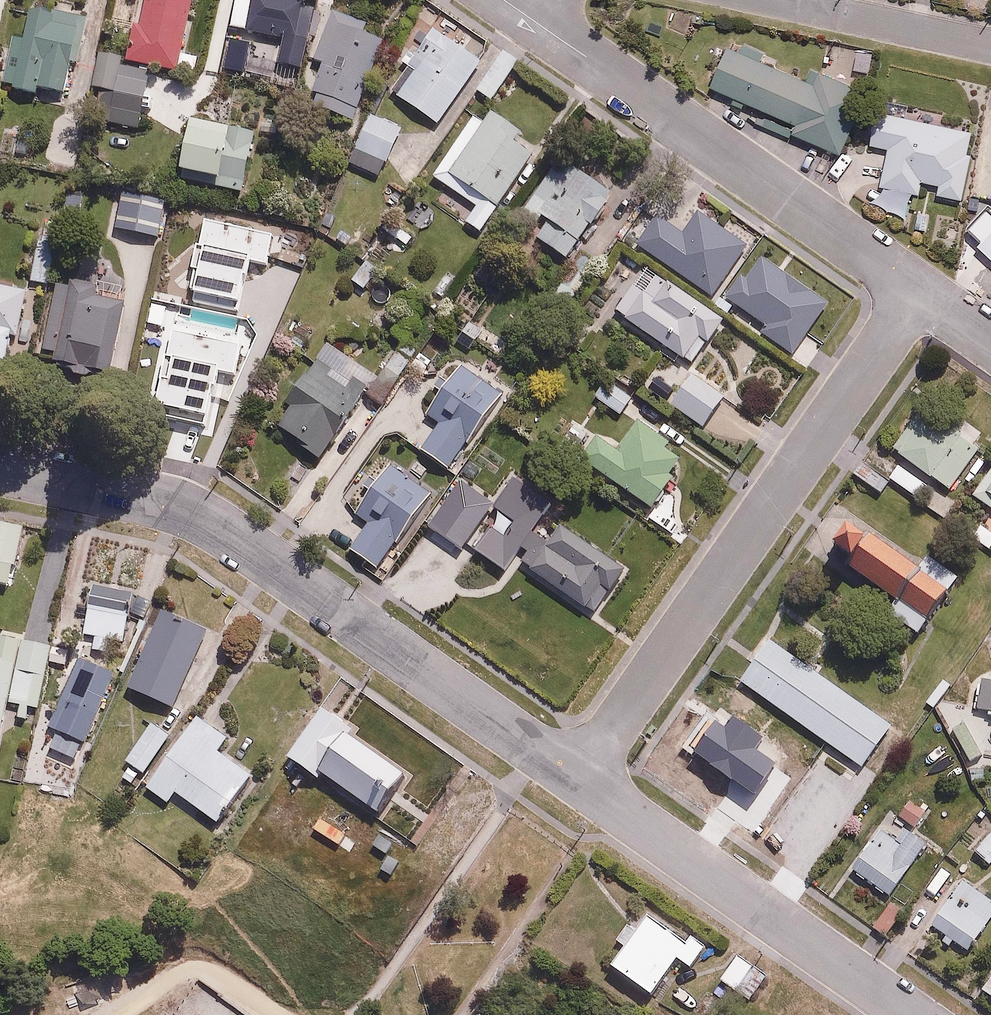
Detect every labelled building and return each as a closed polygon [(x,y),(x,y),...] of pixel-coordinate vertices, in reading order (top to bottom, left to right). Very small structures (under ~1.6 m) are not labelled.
[(123,58),(177,70),(192,0),(135,0),(123,58)] [(304,76),(317,0),(252,0),(246,35),(278,40),(274,71),(304,76)] [(75,60),(82,15),(25,5),(11,86),(50,93),(57,57),(75,60)] [(308,97),(355,116),(388,35),(330,12),(312,58),(322,62),(308,97)] [(395,93),(436,124),(482,63),(428,22),(399,61),(411,71),(395,93)] [(241,75),(249,41),(227,36),(219,69),(241,75)] [(790,136),(839,155),(863,92),(729,41),(710,91),(795,123),(790,136)] [(515,60),(495,48),(473,85),(493,97),(515,60)] [(150,79),(117,75),(111,123),(144,127),(150,79)] [(970,129),(884,111),(877,144),(887,147),(884,161),(854,191),(901,216),(913,193),(919,194),(922,179),(941,183),(938,195),(964,201),(974,154),(965,152),(970,129)] [(403,126),(374,112),(355,151),(385,165),(403,126)] [(251,134),(189,123),(179,179),(241,190),(251,134)] [(536,160),(485,123),(462,156),(451,148),(430,177),(471,207),(461,221),(481,235),(536,160)] [(528,207),(543,217),(531,235),(566,258),(604,201),(577,183),(575,187),(552,172),(528,207)] [(124,192),(115,226),(158,238),(167,203),(124,192)] [(657,216),(637,246),(714,298),(749,248),(694,210),(679,231),(657,216)] [(975,245),(990,260),(990,229),(975,245)] [(576,251),(544,293),(556,302),(562,293),(570,299),(595,266),(576,251)] [(286,300),(292,262),(258,257),(252,295),(286,300)] [(754,337),(791,362),(829,307),(758,258),(727,302),(762,326),(754,337)] [(689,365),(720,318),(635,261),(604,308),(689,365)] [(108,372),(120,305),(46,291),(36,349),(51,352),(49,362),(72,366),(70,375),(88,378),(89,369),(108,372)] [(249,311),(177,292),(159,357),(185,364),(188,354),(219,363),(222,352),(237,356),(249,311)] [(0,315),(0,368),(6,369),(17,319),(0,315)] [(317,456),(372,371),(327,342),(285,406),(291,409),(277,430),(317,456)] [(412,403),(438,422),(417,451),(442,470),(503,389),(464,360),(448,381),(436,372),(412,403)] [(683,376),(662,361),(641,391),(662,406),(683,376)] [(599,369),(584,393),(618,416),(634,392),(599,369)] [(934,401),(897,451),(947,488),(976,450),(969,445),(978,433),(934,401)] [(594,436),(580,455),(649,507),(670,478),(668,477),(679,462),(661,448),(663,444),(633,422),(612,449),(594,436)] [(378,569),(430,489),(387,462),(378,475),(368,468),(342,508),(364,522),(347,549),(378,569)] [(864,462),(856,471),(881,493),(889,484),(864,462)] [(927,486),(897,466),(888,480),(917,501),(927,486)] [(976,497),(990,506),(990,469),(976,497)] [(542,547),(527,568),(590,611),(622,565),(551,516),(544,527),(525,514),(515,528),(542,547)] [(986,515),(973,537),(990,548),(990,518),(986,515)] [(0,522),(0,561),(15,563),(21,526),(0,522)] [(847,525),(828,555),(928,620),(947,590),(847,525)] [(125,591),(91,588),(86,642),(121,645),(125,591)] [(206,634),(161,611),(124,687),(169,710),(206,634)] [(5,701),(17,704),(15,717),(24,719),(26,709),(34,710),(48,646),(0,636),(0,723),(5,701)] [(895,722),(769,639),(742,680),(868,763),(895,722)] [(117,677),(79,661),(50,727),(88,743),(117,677)] [(976,672),(976,710),(990,710),(990,672),(976,672)] [(350,730),(320,708),(283,757),(302,771),(279,802),(306,823),(334,786),(380,820),(410,780),(348,734),(350,730)] [(966,719),(948,727),(965,765),(983,757),(966,719)] [(217,743),(186,724),(146,788),(165,800),(170,792),(217,822),(250,770),(214,747),(217,743)] [(154,725),(118,773),(132,784),(168,735),(154,725)] [(933,813),(909,795),(893,816),(917,834),(933,813)] [(924,843),(885,818),(852,871),(892,895),(924,843)] [(971,849),(986,862),(990,856),(990,826),(971,849)] [(397,849),(369,829),(329,885),(357,905),(397,849)] [(959,877),(929,917),(970,948),(990,921),(990,901),(959,877)] [(699,937),(647,908),(636,927),(629,923),(616,946),(623,950),(613,968),(658,993),(678,958),(685,962),(699,937)] [(767,972),(735,953),(720,979),(751,998),(767,972)] [(977,988),(990,999),(990,969),(977,988)] [(239,1007),(199,981),(189,993),(172,1014),(251,1014),(239,1007)]
